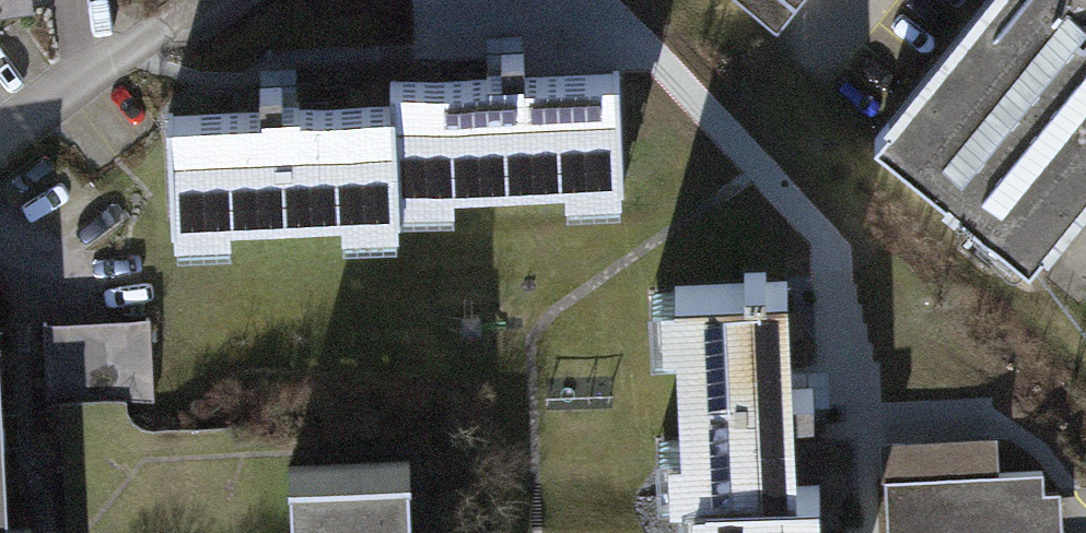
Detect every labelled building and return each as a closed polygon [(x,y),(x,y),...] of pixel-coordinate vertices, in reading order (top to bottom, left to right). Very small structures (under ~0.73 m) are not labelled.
[(804,0),(751,0),(787,25),(804,0)] [(876,136),(1028,262),(1085,190),(1085,0),(987,0),(876,136)] [(504,71),(393,76),(394,98),(399,207),(455,205),(454,181),(564,176),(565,199),(622,197),(621,173),(624,173),(619,66),(504,71)] [(276,103),(167,108),(171,216),(176,216),(177,239),(232,237),(231,212),(340,208),(341,232),(400,230),(399,207),(394,98),(276,103)] [(674,286),(652,287),(654,345),(676,344),(680,439),(659,440),(661,491),(682,490),(797,485),(793,392),(788,279),(767,279),(767,269),(744,270),(744,280),(674,284),(674,286)] [(45,322),(49,406),(154,401),(150,317),(45,322)] [(290,462),(293,532),(411,532),(408,457),(290,462)] [(885,477),(887,532),(1061,532),(1059,492),(1044,492),(1043,472),(885,477)] [(682,490),(684,532),(821,532),(819,484),(797,485),(682,490)]
